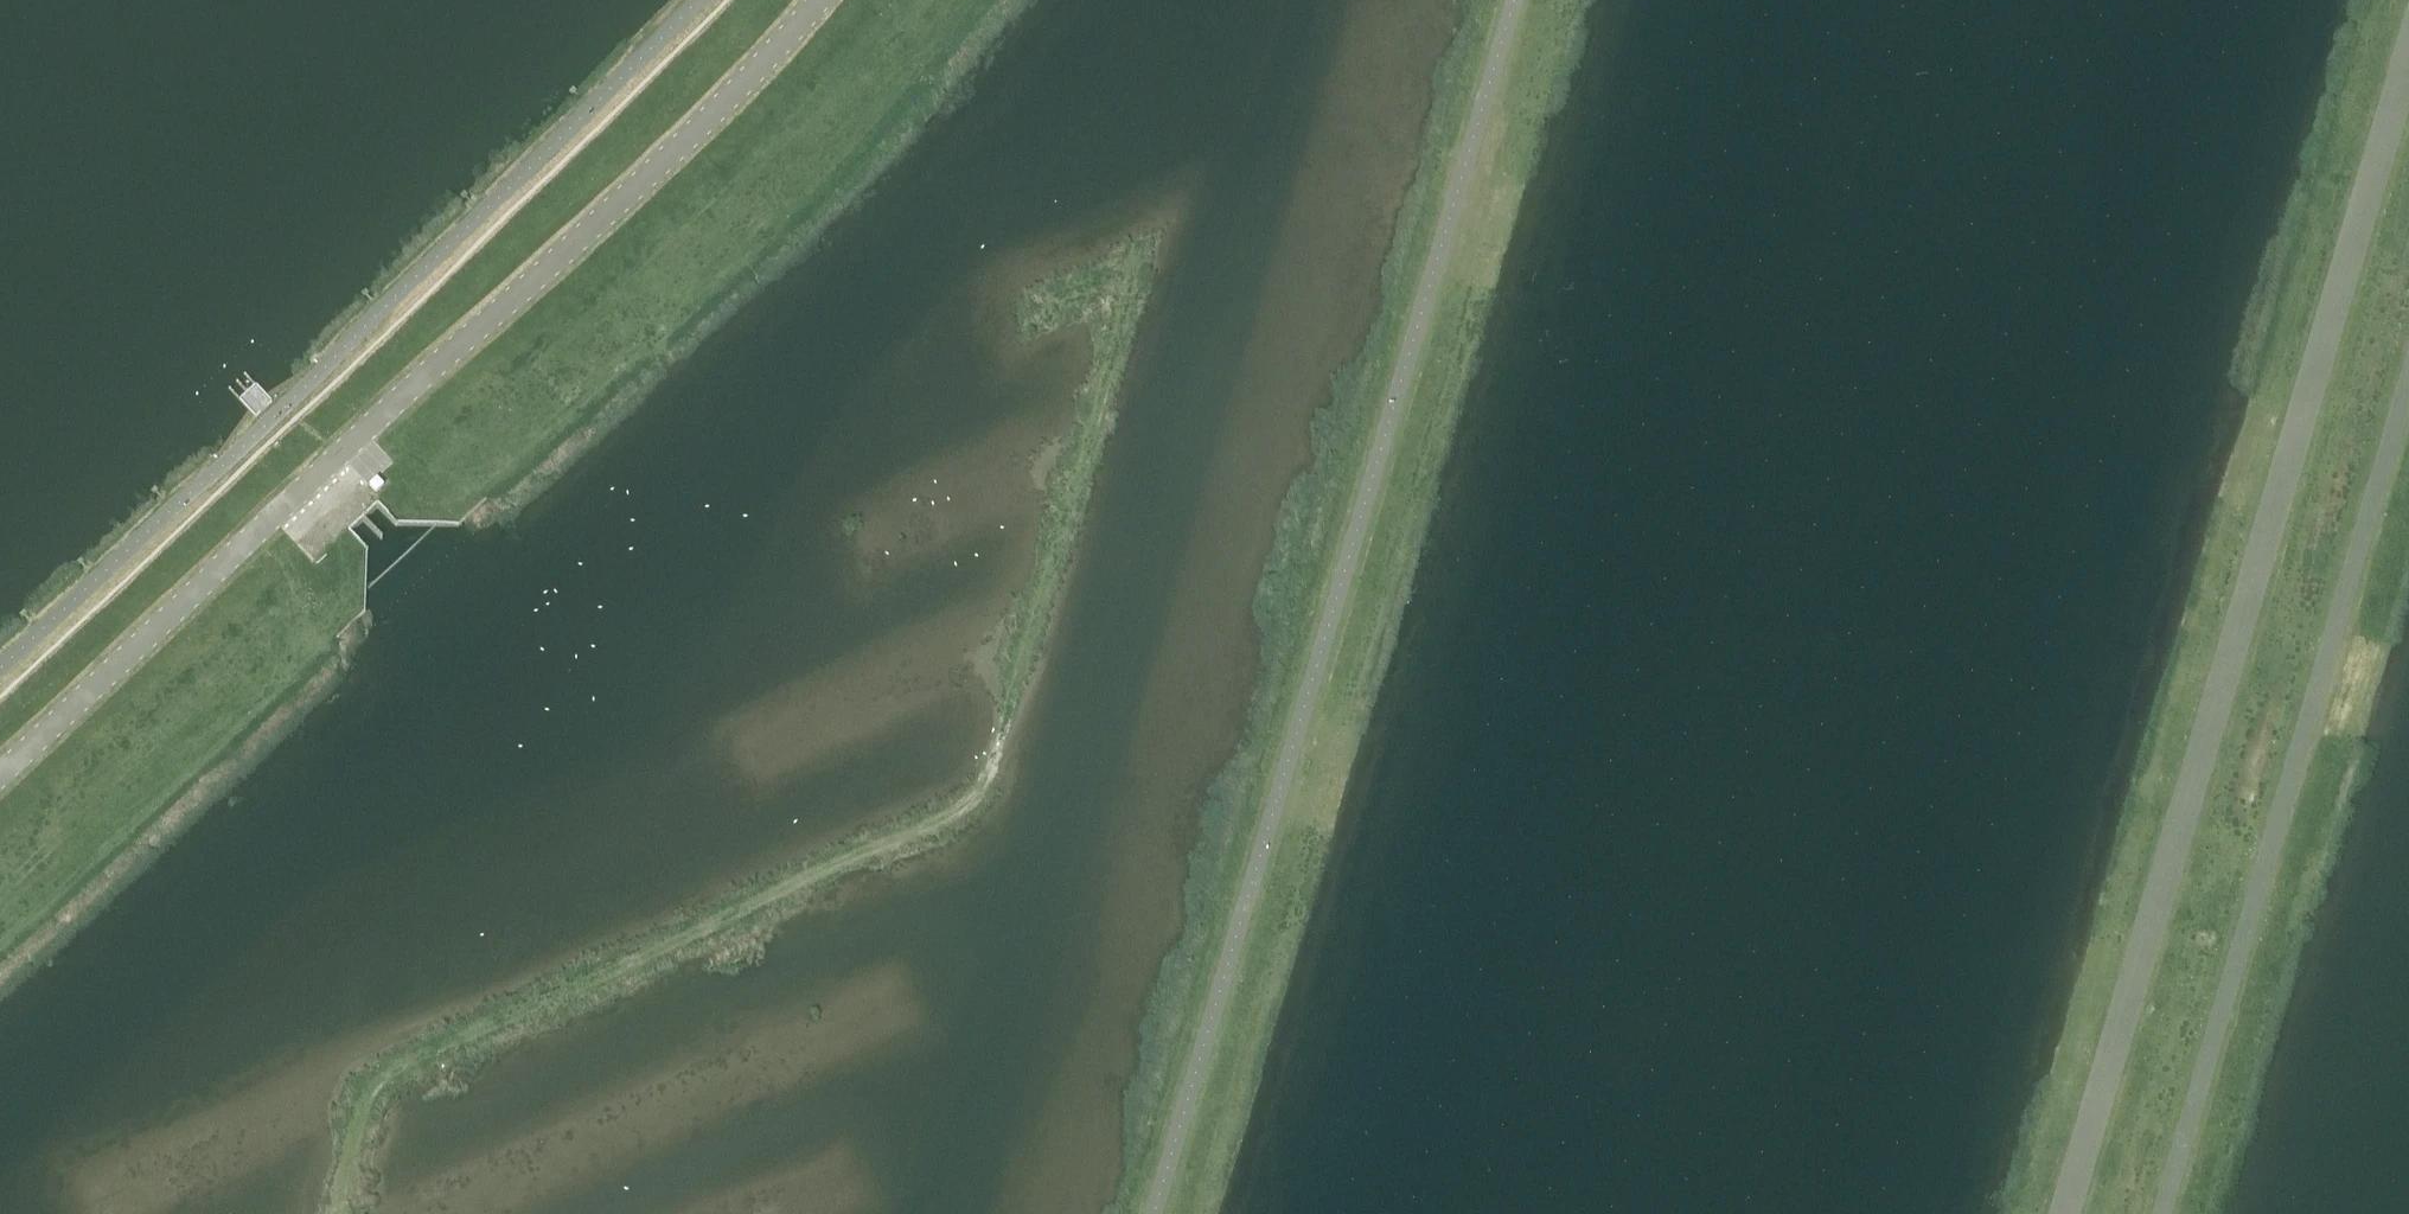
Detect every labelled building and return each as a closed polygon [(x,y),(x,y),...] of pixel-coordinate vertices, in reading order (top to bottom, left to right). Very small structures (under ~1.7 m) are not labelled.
[(376,493),(383,485),(376,478),(369,485),(376,493)]
